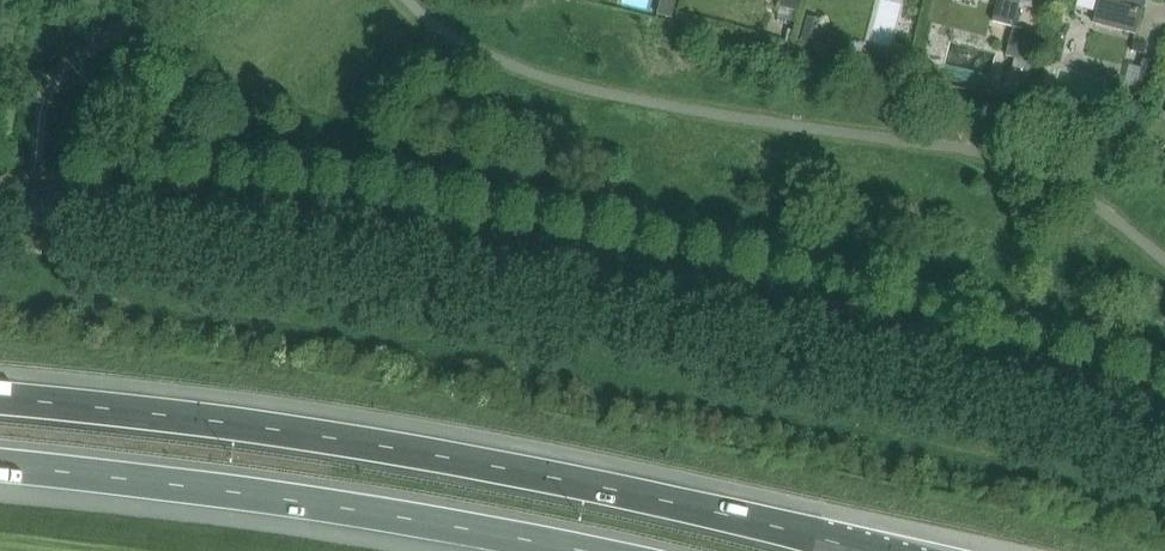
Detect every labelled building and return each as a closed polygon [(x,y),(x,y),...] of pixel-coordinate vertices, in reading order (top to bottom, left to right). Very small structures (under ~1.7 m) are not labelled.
[(777,19),(794,23),(800,0),(782,0),(777,19)] [(993,21),(1013,26),(1019,0),(998,0),(993,21)] [(1099,1),(1093,23),(1136,33),(1144,0),(1097,0),(1099,1)] [(659,7),(657,15),(672,19),(674,11),(659,7)] [(807,16),(802,39),(816,43),(821,19),(807,16)] [(1034,62),(1041,33),(1023,29),(1014,26),(1007,55),(1016,57),(1007,93),(1025,97),(1033,62),(1034,62)] [(1135,88),(1149,91),(1156,63),(1142,59),(1135,88)]
